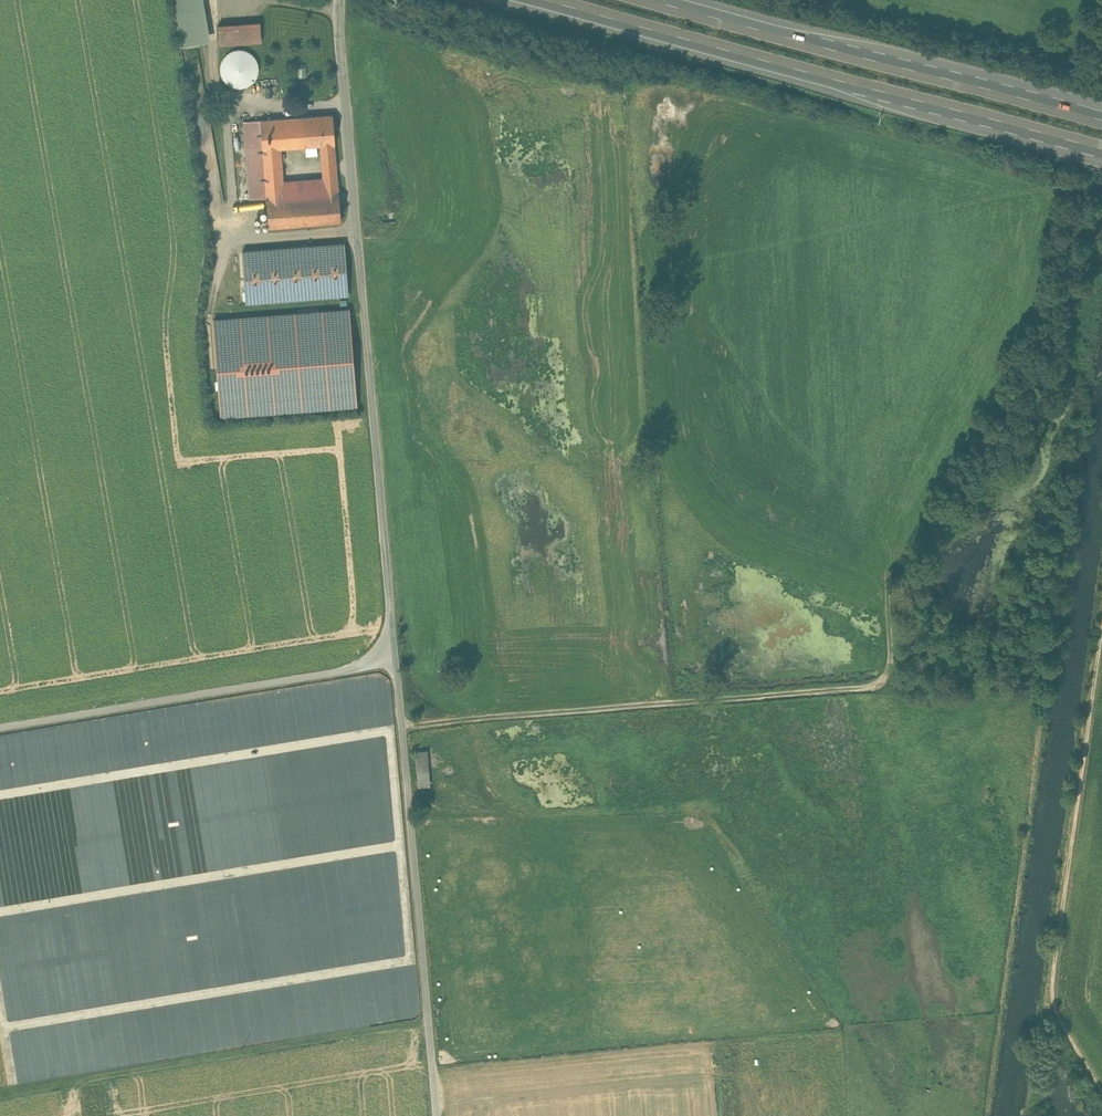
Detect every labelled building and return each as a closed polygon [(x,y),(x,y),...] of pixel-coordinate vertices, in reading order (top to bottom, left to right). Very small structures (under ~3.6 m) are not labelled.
[(260,20),(219,24),(220,44),(262,41),(260,20)] [(257,74),(259,67),(257,60),(253,54),(247,50),(240,48),(232,50),(226,54),(222,60),(221,67),(222,75),(227,81),(233,85),(240,86),(247,85),(253,80),(257,74)] [(333,113),(301,116),(303,145),(321,144),(334,143),(335,143),(333,113)] [(301,116),(244,120),(249,198),(267,197),(283,195),(284,188),(283,182),(281,147),(303,145),(301,116)] [(244,120),(231,121),(237,199),(249,198),(244,120)] [(334,143),(321,144),(322,164),(323,172),(337,171),(334,143)] [(337,171),(323,172),(324,180),(337,179),(337,171)] [(337,179),(324,180),(325,192),(338,191),(337,179)] [(324,180),(283,182),(284,188),(283,195),(325,192),(324,180)] [(283,195),(267,197),(269,226),(341,220),(339,191),(338,191),(325,192),(283,195)] [(344,242),(243,250),(247,301),(348,293),(344,242)] [(349,309),(215,319),(222,417),(356,407),(349,309)] [(428,751),(416,752),(419,788),(431,786),(428,751)]
